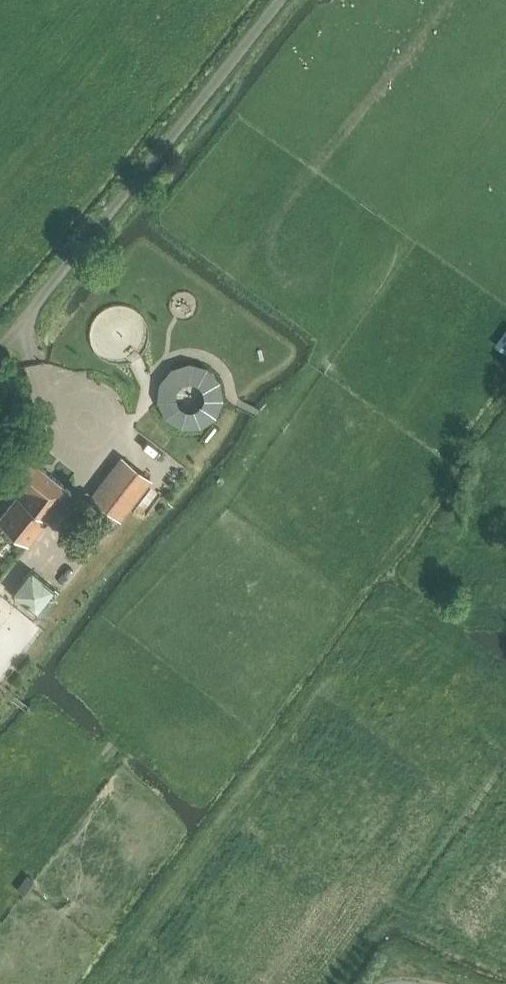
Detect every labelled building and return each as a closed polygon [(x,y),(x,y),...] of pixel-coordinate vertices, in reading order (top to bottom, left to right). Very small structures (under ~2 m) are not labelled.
[(498,342),(505,348),(505,331),(498,342)] [(160,382),(158,401),(167,417),(182,426),(199,426),(215,416),(222,398),(219,380),(206,367),(189,362),(171,368),(160,382)] [(0,518),(0,522),(28,545),(71,490),(22,450),(6,469),(25,486),(0,518)] [(93,497),(120,518),(150,479),(123,459),(93,497)] [(49,615),(65,590),(30,568),(14,593),(49,615)]
